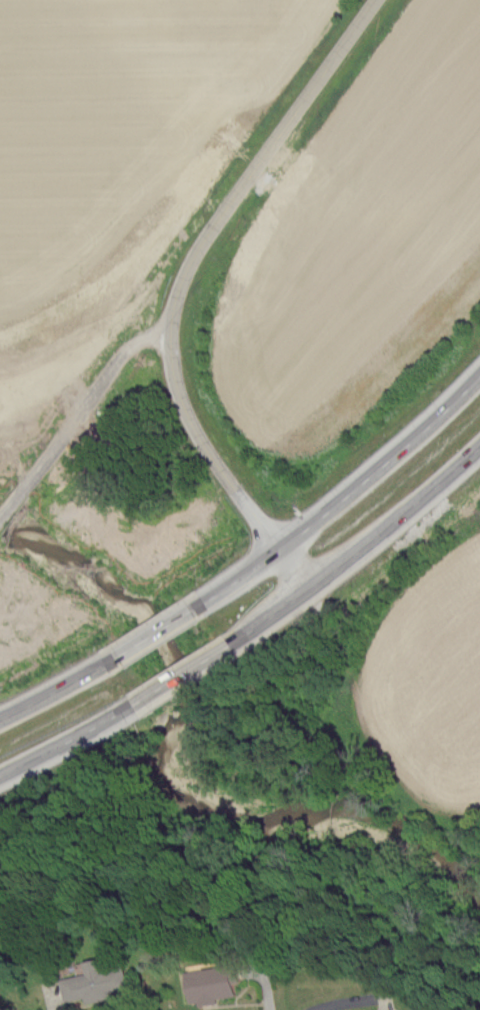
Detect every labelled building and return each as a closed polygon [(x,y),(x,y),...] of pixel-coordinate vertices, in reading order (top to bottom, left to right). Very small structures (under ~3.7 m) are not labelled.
[(60,979),(65,1002),(85,997),(87,1004),(111,999),(110,992),(128,988),(123,964),(102,969),(99,957),(84,961),(87,973),(60,979)] [(237,997),(235,982),(241,982),(238,963),(185,971),(190,1004),(237,997)]
